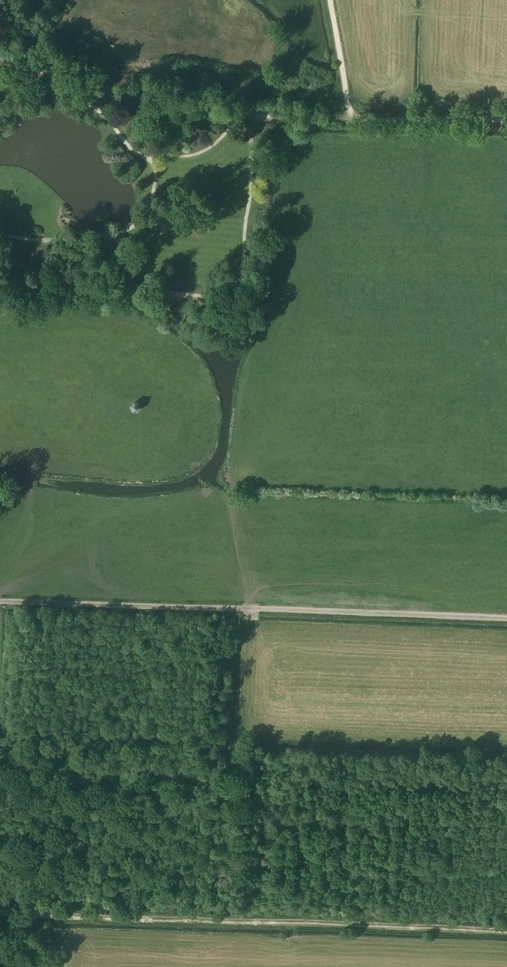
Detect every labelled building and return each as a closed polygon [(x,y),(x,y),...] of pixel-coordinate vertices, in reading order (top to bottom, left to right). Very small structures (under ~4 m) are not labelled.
[(134,402),(130,406),(132,412),(138,413),(139,412),(142,408),(139,402),(134,402)]
